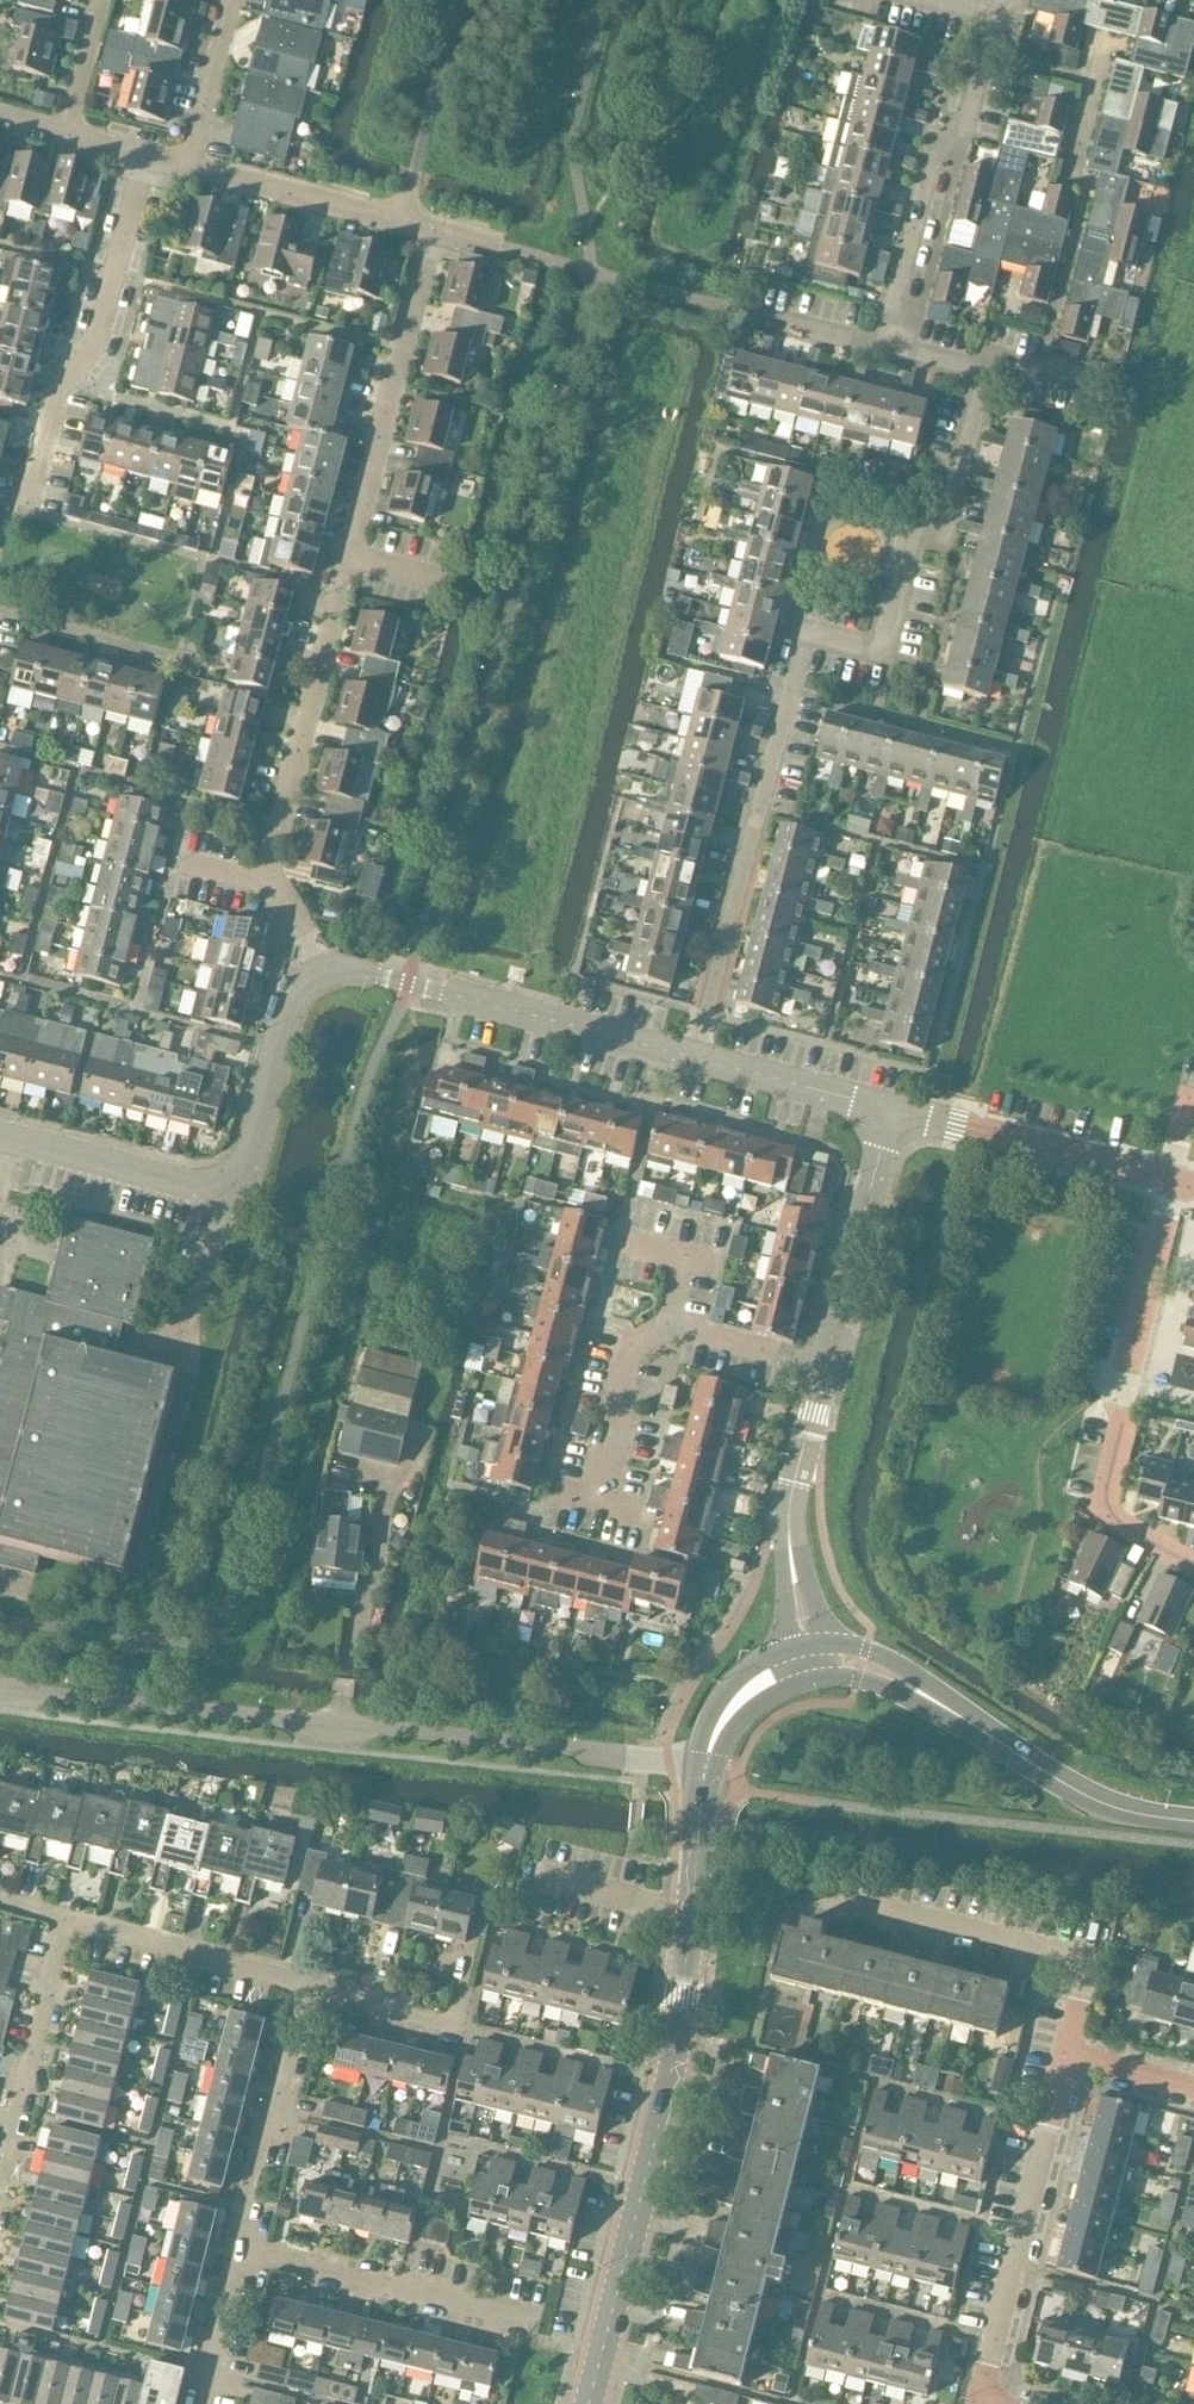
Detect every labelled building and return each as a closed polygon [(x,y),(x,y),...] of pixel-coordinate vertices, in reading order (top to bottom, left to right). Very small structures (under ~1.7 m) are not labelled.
[(19,5),(53,14),(57,0),(20,0),(19,5)] [(317,30),(323,32),(332,0),(269,0),(264,16),(317,30)] [(1063,49),(1077,53),(1084,26),(1083,26),(1090,0),(1031,0),(1029,11),(1056,18),(1049,46),(1063,49)] [(1084,26),(1137,39),(1136,40),(1137,40),(1144,11),(1118,5),(1119,0),(1090,0),(1083,26),(1084,26)] [(110,32),(106,48),(180,68),(194,12),(158,3),(148,42),(110,32)] [(51,79),(61,39),(48,36),(52,20),(17,11),(13,28),(25,31),(14,70),(51,79)] [(1130,65),(1130,66),(1144,70),(1185,81),(1193,45),(1193,24),(1144,11),(1137,40),(1136,40),(1130,65)] [(263,21),(249,77),(308,92),(308,91),(301,90),(308,65),(314,66),(322,36),(263,21)] [(808,37),(822,41),(825,31),(811,27),(808,37)] [(877,31),(871,55),(915,66),(916,61),(921,42),(877,31)] [(165,123),(176,83),(180,68),(106,48),(100,70),(127,77),(129,72),(139,74),(129,113),(165,123)] [(871,55),(865,79),(909,90),(914,72),(925,75),(928,64),(916,61),(915,66),(871,55)] [(1116,62),(1102,117),(1171,134),(1178,107),(1137,96),(1144,70),(1185,81),(1144,70),(1130,66),(1130,65),(1116,62)] [(928,64),(925,75),(938,78),(940,68),(928,64)] [(300,121),(308,92),(249,77),(230,148),(285,162),(290,146),(287,145),(294,120),(300,121)] [(865,79),(859,102),(903,113),(909,90),(865,79)] [(1048,102),(1068,107),(1072,93),(1052,88),(1048,102)] [(840,123),(853,126),(897,137),(901,119),(913,122),(916,111),(904,108),(903,113),(859,102),(847,99),(840,123)] [(1001,148),(1029,155),(1029,156),(1046,160),(1056,163),(1070,108),(1068,107),(1048,102),(1042,100),(1035,127),(1008,120),(1001,148)] [(916,111),(913,122),(925,125),(928,115),(916,111)] [(1088,171),(1101,175),(1102,174),(1116,178),(1116,177),(1123,151),(1164,162),(1171,134),(1102,117),(1088,171)] [(853,126),(847,149),(890,161),(891,157),(892,155),(897,137),(853,126)] [(0,177),(1,177),(9,146),(0,144),(0,178),(0,177)] [(967,167),(960,195),(1015,209),(1029,156),(1029,155),(1001,148),(994,174),(967,167)] [(841,173),(884,184),(889,166),(901,169),(903,158),(892,155),(891,157),(890,161),(847,149),(841,173)] [(6,214),(9,204),(35,211),(34,214),(35,214),(36,211),(44,181),(49,164),(20,156),(14,180),(1,177),(0,177),(0,178),(0,213),(6,214)] [(903,158),(901,169),(913,172),(916,162),(903,158)] [(36,211),(35,214),(50,218),(52,208),(78,214),(77,219),(94,223),(100,200),(85,196),(92,167),(63,160),(57,184),(44,181),(36,211)] [(1054,173),(1056,163),(1046,160),(1043,170),(1054,173)] [(841,173),(834,196),(878,208),(884,184),(841,173)] [(1101,175),(1088,228),(1143,242),(1150,215),(1123,208),(1130,181),(1116,177),(1116,178),(1102,174),(1101,175)] [(1041,215),(1015,209),(1008,236),(1062,250),(1077,195),(1048,188),(1041,215)] [(818,217),(828,220),(872,231),(877,213),(889,216),(892,206),(892,205),(880,203),(878,208),(834,196),(824,194),(818,217)] [(980,229),(973,255),(973,256),(1001,263),(1008,236),(1015,209),(960,195),(953,222),(980,229)] [(234,269),(246,223),(229,219),(232,210),(198,201),(185,250),(217,258),(216,264),(234,269)] [(892,206),(889,216),(901,219),(904,209),(892,206)] [(818,217),(811,241),(866,255),(867,250),(872,231),(828,220),(818,217)] [(27,248),(40,252),(47,223),(35,220),(27,248)] [(307,291),(316,255),(299,251),(305,229),(268,220),(255,270),(290,279),(288,285),(307,291)] [(1088,228),(1074,282),(1102,289),(1102,288),(1109,263),(1136,270),(1143,242),(1088,228)] [(1048,305),(1062,250),(1008,236),(1001,263),(1001,264),(1027,270),(1020,297),(1048,305)] [(807,264),(803,279),(845,290),(848,276),(860,279),(865,260),(876,263),(879,253),(867,250),(866,255),(811,241),(812,242),(806,264),(807,264)] [(378,300),(391,251),(357,243),(355,251),(338,247),(326,293),(344,297),(346,292),(378,300)] [(1001,264),(1001,263),(973,256),(973,255),(946,248),(932,303),(960,311),(967,284),(994,291),(1001,264)] [(879,253),(876,263),(889,266),(891,256),(879,253)] [(0,287),(0,288),(12,291),(13,286),(56,296),(62,274),(19,263),(15,281),(2,277),(0,287)] [(453,324),(497,335),(501,336),(505,320),(480,314),(490,275),(453,265),(443,305),(456,309),(453,324)] [(1088,344),(1095,317),(1120,323),(1119,329),(1132,333),(1140,302),(1128,299),(1129,295),(1102,288),(1102,289),(1074,282),(1059,336),(1088,344)] [(12,291),(8,308),(50,319),(56,296),(13,286),(12,291)] [(212,338),(211,342),(223,346),(225,335),(213,332),(218,315),(155,298),(149,321),(212,338)] [(1019,320),(1041,325),(1044,310),(1023,306),(1019,320)] [(1,335),(2,330),(44,341),(50,319),(8,308),(3,325),(0,324),(0,335),(1,335)] [(153,340),(151,345),(206,359),(211,342),(212,338),(149,321),(145,336),(153,340)] [(483,349),(484,346),(492,348),(496,336),(497,335),(453,324),(449,339),(435,335),(425,376),(461,385),(471,346),(483,349)] [(0,337),(0,353),(38,363),(44,341),(2,330),(1,335),(0,337)] [(225,335),(223,346),(235,349),(238,339),(225,335)] [(763,337),(760,350),(771,352),(774,340),(763,337)] [(259,338),(256,348),(271,352),(274,342),(259,338)] [(312,339),(306,361),(348,372),(354,350),(312,339)] [(200,382),(199,387),(211,390),(214,380),(202,376),(206,359),(151,345),(150,351),(141,351),(138,365),(200,382)] [(256,348),(254,359),(269,363),(271,352),(256,348)] [(762,363),(751,407),(775,413),(786,369),(767,364),(771,352),(760,350),(757,361),(762,363)] [(811,350),(807,362),(818,365),(821,352),(811,350)] [(33,385),(38,363),(0,353),(0,377),(33,385)] [(728,412),(732,401),(751,407),(762,363),(757,361),(738,357),(737,361),(725,358),(711,408),(728,412)] [(306,361),(300,383),(343,394),(348,372),(306,361)] [(810,375),(798,419),(821,425),(833,381),(815,376),(818,365),(807,362),(804,374),(810,375)] [(858,362),(854,374),(865,377),(868,365),(858,362)] [(194,404),(199,387),(200,382),(138,365),(132,388),(194,404)] [(786,369),(775,413),(798,419),(810,375),(804,374),(786,369)] [(856,388),(845,431),(869,437),(880,393),(862,389),(865,377),(854,374),(851,386),(856,388)] [(905,374),(901,387),(912,389),(915,377),(905,374)] [(11,418),(15,405),(27,408),(33,385),(0,377),(0,415),(11,418)] [(214,380),(211,390),(224,393),(227,383),(214,380)] [(833,381),(821,425),(845,431),(856,388),(851,386),(833,381)] [(247,383),(245,393),(259,397),(262,387),(247,383)] [(300,383),(295,406),(337,417),(343,394),(300,383)] [(903,400),(892,443),(916,449),(928,406),(909,401),(912,389),(901,387),(898,398),(903,400)] [(245,393),(242,403),(257,407),(259,397),(245,393)] [(880,393),(869,437),(892,443),(903,400),(898,398),(880,393)] [(420,447),(417,463),(451,472),(456,455),(444,452),(454,413),(417,404),(407,444),(420,447)] [(289,429),(305,433),(305,432),(331,438),(337,417),(295,406),(289,429)] [(1013,422),(1009,440),(1007,445),(1051,456),(1056,434),(1061,436),(1065,420),(1026,410),(1022,424),(1013,422)] [(80,461),(104,467),(115,423),(91,417),(80,461)] [(115,423),(104,467),(128,473),(139,430),(115,423)] [(3,450),(9,427),(0,425),(0,449),(3,450)] [(139,430),(128,473),(151,480),(162,436),(139,430)] [(252,431),(250,441),(264,445),(267,435),(252,431)] [(305,433),(299,454),(342,465),(347,443),(331,438),(305,432),(305,433)] [(982,443),(992,446),(995,436),(984,433),(982,443)] [(162,436),(151,480),(174,486),(186,442),(162,436)] [(1006,450),(1001,467),(1045,478),(1051,456),(1007,445),(1009,440),(995,436),(992,446),(1006,450)] [(750,453),(763,456),(766,442),(753,440),(750,453)] [(250,441),(247,451),(262,455),(264,445),(250,441)] [(186,442),(174,486),(171,499),(195,505),(198,492),(210,448),(186,442)] [(210,448),(198,492),(222,498),(233,455),(210,448)] [(299,454),(293,476),(336,487),(342,465),(299,454)] [(389,514),(425,523),(435,484),(447,487),(451,472),(417,463),(413,477),(399,474),(389,514)] [(1001,467),(997,484),(996,489),(1039,500),(1045,478),(1001,467)] [(753,485),(750,496),(762,499),(763,494),(807,505),(814,481),(770,469),(765,488),(753,485)] [(448,489),(467,493),(471,478),(451,473),(448,489)] [(240,476),(238,486),(252,489),(255,479),(240,476)] [(293,476),(288,499),(330,510),(336,487),(293,476)] [(970,488),(982,491),(984,480),(973,478),(970,488)] [(994,494),(990,511),(1033,522),(1039,500),(996,489),(997,484),(984,480),(982,491),(994,494)] [(738,493),(750,496),(753,485),(741,482),(738,493)] [(238,486),(236,495),(250,499),(252,489),(238,486)] [(762,499),(757,517),(801,528),(807,505),(763,494),(762,499)] [(288,499),(282,521),(324,532),(330,510),(288,499)] [(68,507),(66,517),(66,518),(89,524),(92,513),(68,507)] [(990,511),(985,528),(984,533),(1028,545),(1033,522),(990,511)] [(92,513),(89,524),(113,530),(115,520),(92,513)] [(741,533),(738,543),(750,546),(751,541),(795,552),(801,528),(757,517),(753,536),(741,533)] [(115,520),(113,530),(136,536),(139,526),(115,520)] [(229,520),(227,530),(241,534),(244,523),(229,520)] [(282,521),(276,543),(318,554),(324,532),(282,521)] [(959,532),(971,535),(973,525),(961,522),(959,532)] [(983,538),(978,555),(1022,567),(1028,545),(984,533),(985,528),(973,525),(971,535),(983,538)] [(139,526),(136,536),(159,542),(162,532),(139,526)] [(726,540),(738,543),(741,533),(729,529),(726,540)] [(1057,540),(1072,543),(1074,532),(1060,529),(1057,540)] [(227,530),(224,540),(239,544),(241,534),(227,530)] [(162,532),(159,542),(183,549),(186,538),(162,532)] [(186,538),(183,549),(198,553),(201,542),(186,538)] [(266,541),(259,568),(271,571),(271,566),(312,577),(318,554),(276,543),(266,541)] [(750,546),(745,564),(789,575),(795,552),(751,541),(750,546)] [(978,555),(973,578),(1016,589),(1018,584),(1022,567),(978,555)] [(729,580),(726,590),(738,593),(739,588),(783,599),(789,575),(745,564),(740,583),(729,580)] [(253,588),(248,607),(288,617),(294,592),(285,589),(286,585),(246,574),(245,581),(248,587),(253,588)] [(714,587),(726,590),(729,580),(716,576),(714,587)] [(973,578),(967,599),(1011,610),(1015,594),(1039,600),(1042,590),(1018,584),(1016,589),(973,578)] [(203,584),(200,594),(215,598),(218,588),(203,584)] [(739,588),(738,593),(733,611),(777,623),(783,599),(739,588)] [(200,594),(198,604),(212,607),(215,598),(200,594)] [(967,599),(961,622),(1005,633),(1006,628),(1011,610),(967,599)] [(682,601),(678,614),(691,617),(694,604),(682,601)] [(248,607),(241,632),(281,642),(288,617),(248,607)] [(716,627),(714,637),(725,640),(727,635),(771,646),(777,623),(733,611),(728,630),(716,627)] [(366,657),(362,672),(397,681),(401,665),(389,662),(399,623),(363,614),(352,654),(366,657)] [(961,622),(955,644),(999,656),(1003,639),(1028,645),(1030,634),(1006,628),(1005,633),(961,622)] [(701,634),(714,637),(716,627),(704,624),(701,634)] [(223,653),(235,657),(275,667),(281,642),(241,632),(229,628),(223,653)] [(190,634),(187,644),(202,647),(204,637),(190,634)] [(764,670),(771,646),(727,635),(725,640),(721,659),(764,670)] [(668,655),(679,658),(682,642),(671,639),(668,655)] [(187,644),(185,653),(199,657),(202,647),(187,644)] [(955,644),(950,666),(993,678),(994,673),(999,656),(955,644)] [(11,689),(35,695),(46,652),(22,645),(11,689)] [(46,652),(35,695),(59,701),(70,658),(46,652)] [(235,657),(228,682),(268,693),(275,667),(235,657)] [(70,658),(59,701),(57,710),(80,716),(82,707),(94,664),(70,658)] [(94,664),(82,707),(106,714),(117,670),(94,664)] [(992,683),(1016,689),(1019,679),(994,673),(993,678),(950,666),(944,689),(987,700),(992,683)] [(117,670),(106,714),(129,720),(140,676),(117,670)] [(334,724),(348,728),(344,741),(386,752),(390,737),(376,726),(392,705),(393,703),(394,700),(395,698),(396,696),(397,694),(397,691),(398,689),(397,686),(397,684),(397,681),(362,672),(358,687),(345,684),(334,724)] [(140,676),(129,720),(153,726),(165,682),(140,676)] [(226,692),(219,717),(259,728),(266,703),(226,692)] [(701,693),(694,718),(738,729),(740,724),(740,723),(744,704),(701,693)] [(174,694),(172,704),(186,708),(189,698),(174,694)] [(172,704),(169,714),(184,718),(186,708),(172,704)] [(838,790),(844,766),(839,765),(851,721),(828,716),(816,759),(834,764),(828,788),(838,790)] [(219,717),(213,742),(253,753),(259,728),(219,717)] [(688,741),(732,752),(737,734),(749,737),(761,740),(763,730),(751,727),(740,724),(738,729),(694,718),(688,741)] [(839,765),(844,766),(861,771),(873,727),(851,721),(839,765)] [(883,802),(889,778),(884,777),(894,733),(873,727),(862,771),(878,775),(872,799),(883,802)] [(15,733),(11,748),(21,751),(25,736),(15,733)] [(884,777),(889,778),(906,782),(917,739),(895,733),(884,777)] [(25,736),(21,751),(31,753),(35,739),(25,736)] [(927,813),(933,789),(928,788),(939,744),(917,738),(906,782),(923,787),(916,810),(927,813)] [(330,796),(326,810),(361,820),(362,817),(365,804),(353,800),(363,763),(382,768),(386,752),(344,741),(341,756),(327,752),(316,792),(330,796)] [(688,741),(683,759),(682,764),(726,776),(727,770),(732,752),(688,741)] [(213,742),(206,767),(246,778),(253,753),(213,742)] [(161,744),(159,754),(173,758),(176,748),(161,744)] [(928,788),(933,789),(950,794),(961,750),(939,744),(928,788)] [(61,746),(58,760),(68,763),(72,748),(61,746)] [(72,748),(68,763),(78,766),(82,750),(72,748)] [(961,750),(950,794),(967,798),(961,822),(971,825),(977,801),(972,800),(972,799),(983,756),(961,750)] [(159,754),(156,764),(171,768),(173,758),(159,754)] [(972,800),(977,801),(995,806),(1006,762),(983,756),(972,799),(972,800)] [(109,757),(105,772),(115,775),(119,760),(109,757)] [(119,760),(115,775),(125,777),(128,762),(119,760)] [(670,811),(714,823),(725,781),(737,784),(749,787),(751,777),(727,770),(726,776),(682,764),(671,807),(659,803),(657,814),(669,817),(670,811)] [(17,795),(23,771),(0,765),(0,790),(17,795)] [(240,803),(246,778),(206,767),(200,793),(240,803)] [(11,818),(17,795),(0,790),(0,815),(11,818)] [(50,793),(47,803),(62,807),(65,797),(50,793)] [(115,820),(161,832),(167,809),(121,797),(115,820)] [(69,819),(84,823),(89,803),(74,799),(69,819)] [(645,811),(657,814),(659,803),(647,800),(645,811)] [(60,817),(62,807),(47,803),(45,813),(60,817)] [(853,809),(849,826),(861,829),(865,811),(863,811),(856,809),(853,809)] [(361,820),(326,810),(322,826),(309,822),(298,862),(314,867),(311,881),(343,889),(347,874),(335,871),(345,833),(357,836),(361,820)] [(669,817),(664,835),(708,846),(714,823),(670,811),(669,817),(668,817),(669,817)] [(5,842),(11,818),(0,815),(0,841),(5,842)] [(110,842),(155,854),(161,832),(115,820),(110,842)] [(877,834),(878,834),(891,837),(894,823),(887,821),(881,825),(879,827),(877,834)] [(783,827),(777,850),(820,861),(822,856),(826,838),(783,827)] [(898,828),(895,841),(903,844),(913,846),(916,832),(907,830),(898,828)] [(647,851),(645,861),(656,864),(658,859),(701,870),(708,846),(664,835),(659,854),(647,851)] [(38,839),(35,849),(50,853),(53,843),(38,839)] [(945,840),(942,854),(957,858),(960,843),(945,840)] [(109,842),(104,864),(149,876),(155,854),(110,842),(109,842)] [(62,843),(60,853),(75,857),(78,847),(62,843)] [(632,858),(645,861),(647,851),(635,847),(632,858)] [(32,860),(47,863),(50,853),(35,849),(32,860)] [(777,850),(771,872),(815,883),(819,866),(833,870),(836,860),(822,856),(820,861),(777,850)] [(60,853),(57,863),(73,867),(75,857),(60,853)] [(656,864),(652,883),(695,893),(701,870),(658,859),(656,864)] [(836,860),(833,870),(843,872),(846,862),(836,860)] [(98,887),(144,899),(149,876),(104,864),(98,887)] [(907,878),(904,888),(919,892),(920,887),(963,898),(969,875),(926,864),(921,882),(907,878)] [(5,892),(10,868),(0,866),(0,891),(5,892)] [(771,872),(765,894),(809,905),(810,900),(815,883),(771,872)] [(894,886),(904,888),(907,878),(897,875),(894,886)] [(635,898),(632,908),(644,911),(646,906),(689,917),(695,893),(652,883),(647,901),(635,898)] [(26,887),(23,897),(38,901),(40,891),(26,887)] [(51,887),(48,897),(63,901),(66,891),(51,887)] [(98,887),(92,909),(138,921),(144,899),(98,887)] [(920,887),(919,892),(914,909),(958,920),(963,898),(920,887)] [(620,905),(632,908),(635,898),(623,894),(620,905)] [(765,894),(759,916),(803,927),(807,910),(822,914),(825,904),(810,900),(809,905),(765,894)] [(21,907),(35,911),(38,901),(23,897),(21,907)] [(48,897),(46,907),(61,910),(63,901),(48,897)] [(825,904),(822,914),(832,917),(834,906),(825,904)] [(644,911),(639,929),(683,941),(689,917),(646,906),(644,911)] [(92,909),(87,931),(132,943),(138,921),(92,909)] [(896,922),(893,933),(907,936),(908,931),(952,942),(958,920),(914,909),(910,926),(896,922)] [(759,916),(754,938),(798,949),(799,944),(803,927),(759,916)] [(228,918),(221,944),(261,954),(268,929),(228,918)] [(167,919),(164,929),(179,933),(182,923),(167,919)] [(883,930),(893,933),(896,922),(886,920),(883,930)] [(179,933),(164,929),(158,953),(174,958),(178,943),(176,943),(179,933)] [(623,945),(620,955),(632,958),(633,953),(677,964),(683,941),(639,929),(635,948),(623,945)] [(860,929),(858,940),(874,943),(877,933),(860,929)] [(87,931),(81,953),(126,965),(132,943),(87,931)] [(907,936),(903,953),(946,964),(952,942),(908,931),(907,936)] [(40,932),(37,942),(52,945),(54,935),(40,932)] [(13,934),(10,944),(25,948),(28,938),(13,934)] [(754,938),(748,960),(792,971),(796,955),(810,958),(813,948),(799,944),(798,949),(754,938)] [(203,966),(215,969),(255,979),(261,954),(221,944),(209,941),(203,966)] [(37,942),(34,951),(50,955),(52,945),(37,942)] [(608,952),(620,955),(623,945),(611,942),(608,952)] [(8,954),(23,958),(25,948),(10,944),(8,954)] [(604,948),(588,944),(584,959),(600,964),(604,948)] [(813,948),(810,958),(820,961),(823,951),(813,948)] [(121,988),(126,965),(81,953),(75,976),(121,988)] [(671,988),(677,964),(633,953),(632,958),(627,977),(671,988)] [(884,967),(882,977),(896,980),(897,976),(941,987),(946,964),(903,953),(898,970),(884,967)] [(748,960),(742,982),(786,994),(787,989),(792,971),(748,960)] [(872,974),(882,977),(884,967),(874,964),(872,974)] [(154,968),(151,978),(166,982),(168,972),(154,968)] [(209,991),(208,994),(248,1004),(255,979),(215,969),(209,991)] [(897,976),(896,980),(891,997),(935,1009),(941,987),(897,976)] [(151,978),(149,988),(164,993),(166,982),(151,978)] [(785,999),(799,1003),(801,992),(787,989),(786,994),(742,982),(736,1005),(780,1017),(785,999)] [(206,1021),(241,1030),(248,1004),(208,994),(199,991),(191,1022),(205,1025),(206,1021)] [(801,992),(799,1003),(809,1005),(811,995),(801,992)] [(4,1078),(26,1084),(40,1029),(35,1028),(35,1019),(25,1017),(28,1007),(31,997),(20,995),(18,1005),(15,1014),(20,1015),(4,1078)] [(872,1011),(870,1021),(884,1025),(886,1020),(929,1031),(935,1009),(891,997),(887,1015),(872,1011)] [(48,1090),(71,1096),(87,1033),(70,1028),(72,1019),(75,1009),(65,1006),(62,1016),(59,1025),(65,1027),(48,1090)] [(860,1019),(870,1021),(872,1011),(863,1008),(860,1019)] [(4,1078),(20,1015),(15,1014),(6,1012),(2,1019),(0,1019),(0,1077),(4,1078)] [(103,1104),(126,1109),(140,1055),(134,1054),(134,1045),(125,1043),(127,1033),(130,1023),(119,1020),(117,1030),(114,1040),(119,1041),(103,1104)] [(923,1054),(929,1031),(886,1020),(884,1025),(880,1042),(923,1054)] [(40,1029),(26,1084),(48,1090),(65,1027),(59,1025),(50,1023),(46,1031),(40,1029)] [(170,1121),(184,1066),(179,1065),(178,1056),(169,1054),(171,1045),(174,1035),(164,1032),(163,1036),(161,1042),(158,1051),(164,1053),(148,1115),(170,1121)] [(80,1098),(103,1104),(119,1041),(114,1040),(97,1035),(80,1098)] [(192,1127),(215,1133),(231,1070),(213,1066),(216,1056),(219,1046),(208,1044),(203,1063),(208,1064),(192,1127)] [(140,1055),(126,1109),(126,1110),(148,1115),(164,1053),(158,1051),(149,1049),(145,1056),(140,1055)] [(431,1074),(420,1114),(459,1124),(476,1057),(465,1054),(462,1069),(460,1074),(446,1070),(444,1077),(431,1074)] [(476,1057),(459,1124),(483,1130),(496,1083),(482,1079),(487,1060),(476,1057)] [(184,1066),(170,1121),(192,1127),(208,1064),(203,1063),(194,1060),(189,1068),(184,1066)] [(496,1083),(483,1130),(507,1137),(525,1070),(514,1067),(509,1087),(496,1083)] [(532,1143),(545,1096),(531,1092),(536,1073),(525,1070),(507,1137),(532,1143)] [(545,1096),(532,1143),(531,1147),(556,1154),(569,1102),(545,1096)] [(569,1102),(556,1154),(580,1160),(583,1149),(594,1109),(569,1102)] [(594,1109),(583,1149),(607,1155),(617,1115),(594,1109)] [(617,1115),(607,1155),(632,1162),(643,1121),(617,1115)] [(649,1156),(674,1163),(684,1122),(659,1116),(649,1156)] [(674,1163),(699,1169),(709,1128),(684,1122),(674,1163)] [(699,1169),(723,1176),(733,1135),(709,1128),(699,1169)] [(723,1176),(747,1182),(758,1141),(733,1135),(723,1176)] [(758,1141),(747,1182),(772,1188),(775,1178),(788,1182),(784,1196),(788,1197),(798,1200),(799,1199),(818,1204),(818,1203),(826,1171),(794,1163),(797,1152),(758,1141)] [(448,1165),(444,1183),(467,1189),(471,1170),(448,1165)] [(528,1179),(524,1194),(544,1199),(548,1184),(528,1179)] [(548,1184),(544,1199),(555,1202),(559,1186),(548,1184)] [(652,1201),(663,1204),(667,1190),(656,1187),(652,1201)] [(667,1190),(663,1204),(674,1207),(678,1192),(667,1190)] [(586,1194),(582,1209),(592,1211),(596,1196),(586,1194)] [(596,1196),(592,1211),(603,1214),(607,1199),(596,1196)] [(779,1235),(819,1246),(829,1206),(818,1203),(818,1204),(799,1199),(798,1200),(788,1197),(785,1210),(779,1235)] [(705,1199),(701,1214),(712,1217),(716,1202),(705,1199)] [(716,1202),(712,1217),(723,1220),(727,1205),(716,1202)] [(564,1223),(560,1237),(600,1248),(607,1222),(552,1209),(549,1220),(564,1223)] [(194,1388),(173,1382),(175,1375),(114,1360),(123,1323),(132,1325),(154,1243),(68,1221),(47,1301),(10,1291),(2,1321),(12,1324),(0,1370),(0,1566),(35,1575),(41,1551),(124,1572),(125,1565),(147,1571),(194,1388)] [(779,1235),(772,1260),(812,1270),(819,1246),(779,1235)] [(542,1247),(539,1258),(594,1272),(600,1248),(560,1237),(556,1251),(542,1247)] [(734,1237),(731,1247),(746,1251),(748,1240),(734,1237)] [(743,1262),(746,1251),(731,1247),(728,1258),(743,1262)] [(551,1272),(547,1286),(587,1297),(594,1272),(539,1258),(537,1269),(551,1272)] [(772,1260),(766,1284),(806,1295),(812,1270),(772,1260)] [(766,1284),(760,1309),(800,1319),(806,1295),(766,1284)] [(530,1296),(527,1307),(581,1321),(587,1297),(547,1286),(544,1300),(530,1296)] [(721,1287),(718,1298),(733,1301),(736,1291),(721,1287)] [(1193,1351),(1193,1295),(1191,1306),(1193,1306),(1189,1321),(1188,1321),(1183,1339),(1185,1340),(1183,1348),(1193,1351)] [(730,1312),(733,1301),(718,1298),(715,1308),(730,1312)] [(538,1321),(535,1335),(575,1345),(581,1321),(527,1307),(524,1317),(538,1321)] [(800,1319),(760,1309),(753,1333),(793,1344),(800,1319)] [(535,1335),(528,1358),(528,1359),(564,1369),(563,1369),(568,1371),(575,1345),(535,1335)] [(488,1337),(485,1348),(500,1352),(503,1341),(488,1337)] [(497,1363),(500,1352),(485,1348),(483,1359),(497,1363)] [(365,1351),(352,1406),(408,1421),(422,1365),(365,1351)] [(516,1383),(517,1383),(557,1393),(563,1369),(564,1369),(528,1359),(528,1358),(523,1357),(516,1383)] [(702,1379),(695,1405),(742,1417),(749,1392),(702,1379)] [(517,1383),(510,1407),(551,1417),(557,1393),(517,1383)] [(664,1385),(661,1397),(676,1401),(679,1389),(664,1385)] [(673,1410),(676,1401),(661,1397),(659,1406),(673,1410)] [(695,1405),(689,1429),(729,1439),(729,1440),(736,1442),(742,1417),(695,1405)] [(352,1406),(341,1450),(397,1464),(408,1421),(352,1406)] [(510,1407),(504,1431),(545,1442),(551,1417),(510,1407)] [(577,1413),(575,1424),(589,1427),(592,1416),(577,1413)] [(1175,1429),(1189,1433),(1190,1424),(1177,1421),(1175,1429)] [(589,1427),(575,1424),(572,1435),(586,1438),(589,1427)] [(666,1438),(663,1448),(723,1464),(723,1462),(724,1459),(729,1440),(729,1439),(689,1429),(685,1443),(666,1438)] [(486,1441),(484,1452),(538,1466),(545,1442),(504,1431),(500,1445),(486,1441)] [(481,1451),(462,1446),(458,1460),(477,1465),(481,1451)] [(680,1464),(676,1478),(717,1488),(722,1466),(723,1464),(663,1448),(660,1459),(680,1464)] [(538,1467),(538,1466),(484,1452),(481,1463),(495,1466),(491,1481),(532,1492),(538,1467)] [(1138,1501),(1162,1506),(1162,1507),(1169,1477),(1170,1478),(1173,1465),(1148,1459),(1138,1501)] [(1162,1507),(1162,1506),(1159,1519),(1183,1525),(1193,1483),(1170,1478),(1169,1477),(1162,1507)] [(653,1487),(650,1497),(710,1513),(717,1488),(676,1478),(673,1491),(653,1487)] [(1183,1525),(1193,1528),(1193,1483),(1183,1525)] [(318,1520),(312,1568),(317,1569),(316,1580),(356,1585),(357,1573),(360,1574),(365,1526),(347,1524),(350,1495),(325,1492),(322,1521),(318,1520)] [(667,1513),(664,1527),(704,1538),(710,1513),(650,1497),(648,1508),(667,1513)] [(487,1535),(474,1582),(495,1587),(499,1589),(517,1522),(506,1519),(501,1539),(487,1535)] [(525,1595),(526,1589),(525,1588),(536,1548),(523,1544),(527,1525),(517,1522),(499,1589),(525,1595)] [(697,1562),(704,1538),(664,1527),(664,1526),(657,1552),(697,1562)] [(1120,1563),(1125,1552),(1091,1535),(1069,1582),(1082,1589),(1081,1591),(1086,1593),(1086,1591),(1102,1599),(1105,1592),(1121,1600),(1135,1570),(1120,1563)] [(536,1606),(546,1609),(560,1554),(536,1548),(525,1588),(526,1589),(539,1592),(536,1606)] [(561,1597),(575,1601),(585,1560),(560,1554),(546,1609),(557,1611),(561,1597)] [(585,1619),(595,1621),(609,1567),(585,1560),(575,1601),(588,1605),(585,1619)] [(634,1573),(623,1614),(649,1620),(652,1607),(685,1616),(690,1597),(696,1598),(703,1571),(684,1566),(682,1572),(636,1560),(633,1573),(634,1573)] [(743,1575),(746,1563),(732,1560),(729,1571),(743,1575)] [(609,1567),(595,1621),(606,1624),(609,1610),(623,1614),(634,1573),(633,1573),(609,1567)] [(1172,1638),(1193,1592),(1160,1577),(1139,1623),(1172,1638)] [(1120,1622),(1108,1649),(1122,1655),(1134,1628),(1120,1622)] [(3,1835),(29,1841),(31,1842),(43,1794),(42,1794),(0,1784),(0,1846),(3,1835)] [(29,1841),(24,1861),(39,1865),(45,1840),(72,1847),(74,1847),(85,1801),(84,1800),(43,1790),(42,1794),(43,1794),(31,1842),(29,1841)] [(72,1847),(67,1869),(81,1872),(87,1847),(114,1854),(115,1854),(126,1808),(85,1797),(84,1800),(85,1801),(74,1847),(72,1847)] [(114,1854),(109,1874),(124,1878),(131,1853),(157,1860),(159,1860),(169,1819),(170,1813),(128,1802),(126,1808),(115,1854),(114,1854)] [(158,1860),(150,1890),(165,1894),(172,1868),(197,1875),(199,1875),(210,1829),(209,1829),(170,1819),(169,1819),(159,1860),(157,1860),(158,1860)] [(197,1875),(192,1896),(207,1900),(214,1875),(240,1882),(239,1882),(241,1883),(252,1835),(210,1824),(209,1829),(210,1829),(199,1875),(197,1875)] [(239,1882),(234,1903),(235,1903),(236,1903),(250,1906),(256,1881),(284,1888),(296,1841),(253,1830),(252,1835),(241,1883),(239,1882)] [(313,1905),(343,1912),(353,1872),(325,1865),(327,1856),(309,1851),(299,1891),(316,1895),(313,1905)] [(402,1876),(393,1914),(409,1918),(408,1929),(436,1936),(446,1895),(448,1885),(426,1879),(430,1861),(409,1856),(404,1875),(402,1875),(402,1876)] [(353,1872),(343,1912),(372,1920),(375,1910),(393,1914),(402,1876),(402,1875),(355,1863),(353,1872)] [(446,1895),(436,1936),(465,1943),(468,1933),(485,1937),(495,1897),(475,1892),(473,1902),(446,1895)] [(771,1980),(802,1988),(996,2039),(1014,1969),(1000,1966),(993,1985),(975,1981),(981,1960),(956,1954),(949,1974),(932,1969),(936,1949),(913,1943),(906,1962),(889,1958),(892,1937),(868,1931),(860,1950),(844,1946),(847,1925),(834,1922),(828,1942),(821,1940),(824,1927),(803,1921),(799,1934),(784,1930),(771,1980)] [(482,1992),(503,1998),(519,1935),(507,1932),(502,1953),(492,1950),(482,1992)] [(519,1935),(503,1998),(523,2003),(534,1961),(526,1959),(531,1938),(519,1935)] [(0,1941),(0,1946),(18,1951),(20,1941),(1,1936),(0,1941)] [(534,1961),(523,2003),(543,2008),(559,1945),(548,1942),(543,1963),(534,1961)] [(559,1945),(543,2008),(563,2012),(574,1971),(566,1969),(571,1948),(559,1945)] [(18,1951),(0,1946),(0,1957),(16,1961),(18,1951)] [(574,1971),(563,2012),(583,2017),(598,1955),(587,1952),(582,1973),(574,1971)] [(598,1955),(583,2017),(602,2022),(613,1980),(605,1978),(610,1958),(598,1955)] [(1143,2017),(1172,2025),(1183,1983),(1154,1976),(1157,1965),(1139,1960),(1127,2005),(1145,2010),(1143,2017)] [(613,1980),(602,2022),(624,2028),(640,1965),(626,1962),(621,1982),(613,1980)] [(93,1971),(87,1996),(135,2008),(142,1983),(93,1971)] [(1172,2025),(1193,2030),(1193,1986),(1183,1983),(1172,2025)] [(15,2000),(18,1990),(0,1986),(0,1996),(15,2000)] [(15,2000),(0,1996),(0,2007),(12,2010),(15,2000)] [(87,1996),(81,2020),(129,2032),(135,2008),(87,1996)] [(172,2000),(167,2017),(180,2020),(184,2003),(172,2000)] [(231,2013),(224,2041),(257,2049),(264,2021),(231,2013)] [(163,2034),(175,2037),(176,2037),(180,2020),(167,2017),(163,2034)] [(188,2017),(185,2031),(199,2035),(202,2020),(188,2017)] [(81,2020),(75,2044),(123,2056),(129,2032),(81,2020)] [(182,2045),(179,2055),(204,2062),(211,2038),(199,2035),(185,2031),(182,2045)] [(545,2041),(555,2044),(556,2033),(547,2031),(545,2041)] [(335,2067),(363,2074),(371,2042),(343,2035),(335,2067)] [(224,2041),(217,2068),(250,2077),(257,2049),(224,2041)] [(371,2042),(363,2074),(391,2081),(399,2049),(371,2042)] [(455,2101),(476,2107),(491,2045),(480,2042),(475,2062),(465,2059),(455,2101)] [(810,2058),(822,2061),(826,2045),(813,2042),(810,2058)] [(75,2044),(69,2069),(117,2081),(123,2056),(75,2044)] [(848,2062),(857,2065),(862,2047),(852,2044),(848,2062)] [(491,2045),(476,2107),(496,2112),(506,2069),(498,2067),(503,2048),(491,2045)] [(159,2048),(155,2066),(168,2069),(172,2052),(159,2048)] [(399,2049),(391,2081),(418,2088),(426,2056),(399,2049)] [(824,2061),(842,2066),(844,2056),(826,2051),(824,2061)] [(506,2069),(496,2112),(515,2117),(531,2055),(520,2052),(515,2072),(506,2069)] [(531,2055),(515,2117),(536,2122),(547,2079),(538,2077),(543,2058),(531,2055)] [(673,2367),(741,2385),(767,2282),(781,2286),(786,2264),(773,2260),(821,2072),(752,2055),(748,2068),(767,2075),(763,2091),(744,2088),(738,2112),(756,2118),(752,2134),(733,2131),(726,2156),(745,2163),(741,2179),(721,2175),(715,2201),(734,2207),(729,2224),(710,2221),(704,2245),(722,2252),(718,2268),(699,2265),(692,2290),(711,2297),(706,2314),(687,2311),(681,2334),(699,2341),(695,2357),(676,2354),(673,2367)] [(426,2056),(418,2088),(447,2095),(455,2063),(426,2056)] [(868,2073),(882,2077),(886,2063),(871,2059),(868,2073)] [(547,2079),(536,2122),(555,2126),(571,2065),(560,2062),(555,2082),(547,2079)] [(892,2078),(902,2080),(904,2067),(894,2064),(892,2078)] [(571,2065),(555,2126),(575,2131),(585,2089),(577,2087),(582,2068),(571,2065)] [(151,2083),(163,2086),(168,2069),(155,2066),(151,2083)] [(217,2068),(210,2096),(243,2105),(250,2077),(217,2068)] [(69,2069),(63,2093),(111,2105),(117,2081),(69,2069)] [(585,2089),(575,2131),(597,2137),(612,2075),(599,2072),(594,2091),(585,2089)] [(175,2073),(171,2087),(186,2091),(189,2076),(175,2073)] [(921,2087),(934,2091),(938,2077),(924,2073),(921,2087)] [(947,2094),(958,2097),(961,2082),(950,2080),(947,2094)] [(171,2087),(168,2101),(182,2105),(186,2091),(171,2087)] [(859,2153),(881,2159),(891,2118),(882,2116),(887,2094),(875,2091),(859,2153)] [(63,2093),(57,2117),(105,2129),(111,2105),(63,2093)] [(210,2096),(203,2124),(236,2132),(243,2105),(210,2096)] [(147,2097),(143,2114),(155,2117),(160,2100),(147,2097)] [(891,2118),(881,2159),(901,2164),(916,2102),(905,2099),(899,2120),(891,2118)] [(1102,2099),(1095,2128),(1132,2137),(1139,2109),(1102,2099)] [(322,2116),(351,2123),(354,2108),(326,2101),(322,2116)] [(916,2102),(901,2164),(920,2169),(930,2128),(921,2126),(926,2104),(916,2102)] [(354,2108),(351,2123),(363,2126),(367,2111),(354,2108)] [(930,2128),(920,2169),(941,2174),(956,2112),(945,2109),(939,2130),(930,2128)] [(956,2112),(941,2174),(961,2179),(971,2139),(962,2136),(968,2115),(956,2112)] [(139,2131),(151,2134),(155,2117),(143,2114),(139,2131)] [(393,2135),(406,2138),(410,2122),(397,2119),(393,2135)] [(971,2139),(961,2179),(981,2184),(997,2122),(985,2119),(980,2141),(971,2139)] [(410,2122),(406,2138),(435,2144),(438,2129),(410,2122)] [(203,2124),(196,2152),(229,2160),(236,2132),(203,2124)] [(54,2126),(48,2150),(96,2162),(102,2138),(54,2126)] [(316,2141),(344,2148),(348,2134),(320,2127),(316,2141)] [(161,2128),(157,2142),(172,2146),(175,2131),(161,2128)] [(1095,2128),(1088,2156),(1125,2166),(1132,2137),(1095,2128)] [(348,2134),(344,2148),(357,2152),(361,2137),(348,2134)] [(1178,2134),(1175,2148),(1188,2151),(1191,2137),(1178,2134)] [(297,2152),(310,2154),(312,2141),(299,2137),(297,2152)] [(837,2149),(848,2152),(851,2141),(839,2138),(837,2149)] [(157,2142),(153,2157),(168,2161),(172,2146),(157,2142)] [(387,2160),(399,2163),(402,2154),(403,2147),(391,2145),(387,2160)] [(402,2154),(399,2163),(428,2170),(432,2155),(403,2147),(402,2154)] [(1185,2165),(1188,2151),(1175,2148),(1171,2161),(1185,2165)] [(48,2150),(42,2174),(90,2186),(96,2162),(48,2150)] [(222,2188),(229,2160),(196,2152),(189,2180),(222,2188)] [(132,2155),(128,2172),(141,2175),(145,2158),(132,2155)] [(1088,2156),(1080,2184),(1118,2194),(1125,2166),(1088,2156)] [(488,2224),(504,2163),(494,2161),(489,2180),(479,2177),(469,2219),(488,2224)] [(509,2229),(519,2187),(510,2185),(515,2166),(504,2163),(488,2224),(509,2229)] [(829,2185),(839,2187),(842,2175),(843,2172),(833,2169),(829,2185)] [(528,2234),(544,2173),(533,2170),(528,2189),(519,2187),(509,2229),(528,2234)] [(297,2217),(325,2223),(338,2174),(326,2171),(322,2187),(305,2183),(297,2217)] [(124,2189),(137,2193),(141,2175),(128,2172),(124,2189)] [(547,2239),(558,2197),(550,2195),(555,2176),(544,2173),(528,2234),(547,2239)] [(42,2174),(36,2198),(84,2210),(90,2186),(42,2174)] [(338,2174),(325,2223),(353,2230),(362,2197),(347,2194),(352,2177),(338,2174)] [(558,2197),(547,2239),(570,2245),(585,2183),(571,2180),(566,2199),(558,2197)] [(1080,2184),(1073,2213),(1110,2222),(1118,2194),(1080,2184)] [(362,2197),(353,2230),(381,2237),(393,2188),(381,2186),(378,2201),(362,2197)] [(393,2188),(381,2237),(410,2244),(418,2211),(402,2207),(406,2191),(393,2188)] [(1164,2192),(1160,2206),(1173,2209),(1177,2195),(1164,2192)] [(144,2193),(140,2209),(155,2212),(159,2197),(158,2196),(144,2193)] [(832,2260),(853,2265),(864,2224),(855,2221),(860,2200),(848,2197),(832,2260)] [(36,2198),(30,2222),(78,2235),(84,2210),(36,2198)] [(1183,2212),(1193,2215),(1193,2200),(1187,2198),(1183,2212)] [(120,2203),(116,2220),(129,2223),(133,2206),(120,2203)] [(183,2203),(176,2232),(208,2240),(215,2212),(183,2203)] [(864,2224),(853,2265),(873,2270),(889,2208),(878,2205),(873,2226),(864,2224)] [(1156,2220),(1169,2223),(1173,2209),(1160,2206),(1156,2220)] [(889,2208),(873,2270),(894,2276),(904,2234),(895,2231),(900,2211),(889,2208)] [(1179,2226),(1193,2229),(1193,2228),(1193,2215),(1183,2212),(1179,2226)] [(1073,2213),(1066,2241),(1103,2251),(1110,2222),(1073,2213)] [(904,2234),(894,2276),(913,2280),(929,2218),(918,2215),(912,2236),(904,2234)] [(447,2246),(453,2223),(427,2216),(421,2240),(447,2246)] [(929,2218),(913,2280),(933,2286),(944,2244),(936,2242),(941,2221),(929,2218)] [(112,2238),(125,2241),(129,2223),(116,2220),(112,2238)] [(30,2222),(23,2246),(72,2259),(78,2235),(30,2222)] [(944,2244),(933,2286),(954,2291),(970,2228),(958,2225),(953,2246),(944,2244)] [(176,2232),(169,2260),(201,2268),(208,2240),(176,2232)] [(134,2236),(129,2254),(143,2258),(148,2239),(134,2236)] [(806,2259),(821,2262),(825,2243),(811,2239),(806,2259)] [(1096,2279),(1103,2251),(1066,2241),(1058,2270),(1096,2279)] [(23,2246),(17,2270),(66,2283),(72,2259),(23,2246)] [(1150,2248),(1146,2262),(1158,2265),(1162,2251),(1150,2248)] [(108,2251),(104,2268),(117,2272),(121,2254),(108,2251)] [(129,2254),(125,2273),(139,2277),(143,2258),(129,2254)] [(1172,2254),(1168,2268),(1183,2272),(1186,2258),(1172,2254)] [(169,2260),(162,2288),(194,2296),(201,2268),(169,2260)] [(1146,2262),(1139,2291),(1151,2294),(1158,2265),(1146,2262)] [(99,2285),(113,2289),(117,2272),(104,2268),(99,2285)] [(1168,2268),(1165,2282),(1179,2286),(1183,2272),(1168,2268)] [(17,2270),(11,2294),(59,2307),(66,2283),(17,2270)] [(1080,2301),(1083,2289),(1055,2281),(1052,2294),(1080,2301)] [(162,2288),(154,2316),(187,2324),(194,2296),(162,2288)] [(120,2291),(116,2306),(131,2310),(135,2295),(120,2291)] [(1094,2306),(1108,2309),(1111,2297),(1097,2293),(1094,2306)] [(11,2294),(5,2319),(53,2331),(59,2307),(11,2294)] [(1111,2297),(1108,2309),(1122,2313),(1125,2300),(1111,2297)] [(96,2299),(92,2316),(105,2319),(109,2302),(96,2299)] [(269,2329),(268,2332),(297,2339),(305,2308),(276,2301),(273,2313),(269,2329)] [(806,2366),(827,2371),(837,2330),(828,2327),(834,2306),(822,2303),(806,2366)] [(116,2306),(113,2321),(127,2324),(131,2310),(116,2306)] [(305,2308),(297,2339),(325,2346),(332,2315),(305,2308)] [(837,2330),(827,2371),(847,2376),(862,2313),(852,2310),(846,2332),(837,2330)] [(1158,2310),(1154,2325),(1168,2328),(1172,2314),(1158,2310)] [(862,2313),(847,2376),(867,2381),(878,2340),(868,2337),(873,2316),(862,2313)] [(332,2315),(325,2346),(339,2350),(335,2366),(349,2370),(361,2322),(332,2315)] [(88,2334),(101,2337),(105,2319),(92,2316),(88,2334)] [(180,2352),(187,2324),(154,2316),(147,2344),(180,2352)] [(878,2340),(867,2381),(885,2386),(902,2323),(891,2321),(886,2342),(878,2340)] [(361,2322),(349,2370),(360,2372),(364,2356),(380,2360),(388,2329),(361,2322)] [(1033,2361),(1063,2369),(1074,2331),(1044,2322),(1033,2361)] [(902,2323),(885,2386),(907,2391),(917,2350),(909,2348),(914,2326),(902,2323)] [(1154,2325),(1150,2339),(1164,2342),(1168,2328),(1154,2325)] [(388,2329),(380,2360),(407,2367),(415,2335),(388,2329)] [(917,2350),(907,2391),(927,2397),(943,2334),(932,2331),(926,2352),(917,2350)] [(1074,2331),(1063,2369),(1091,2377),(1101,2338),(1074,2331)] [(185,2371),(150,2362),(144,2386),(32,2357),(37,2337),(17,2332),(12,2352),(0,2349),(0,2403),(177,2403),(185,2371)] [(415,2335),(407,2367),(434,2374),(442,2342),(415,2335)] [(1101,2338),(1091,2377),(1119,2385),(1130,2346),(1101,2338)] [(442,2342),(434,2374),(462,2381),(470,2349),(442,2342)] [(463,2381),(460,2391),(473,2394),(475,2384),(491,2388),(499,2356),(470,2349),(462,2381),(463,2381)] [(260,2365),(256,2380),(285,2388),(289,2373),(289,2371),(260,2364),(260,2365)] [(1153,2385),(1157,2370),(1143,2366),(1139,2381),(1153,2385)] [(289,2373),(285,2388),(296,2390),(300,2376),(300,2374),(289,2371),(289,2373)] [(771,2391),(785,2394),(790,2376),(776,2373),(771,2391)] [(330,2381),(326,2398),(340,2401),(345,2385),(330,2381)] [(340,2401),(351,2403),(354,2403),(358,2389),(345,2385),(340,2401)] [(710,2403),(722,2403),(725,2392),(696,2385),(692,2399),(710,2403)] [(282,2397),(254,2390),(250,2403),(281,2403),(282,2397)] [(722,2403),(736,2403),(739,2396),(725,2392),(722,2403)] [(384,2403),(399,2403),(400,2399),(386,2396),(384,2403)]
